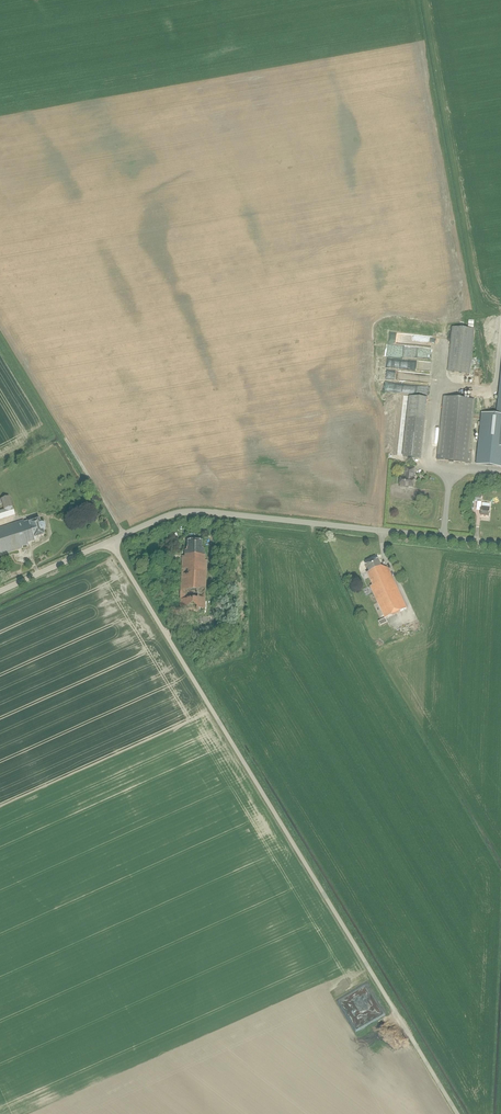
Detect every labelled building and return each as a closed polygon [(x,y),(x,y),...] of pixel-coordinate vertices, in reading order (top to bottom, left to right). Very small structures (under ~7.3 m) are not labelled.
[(469,374),(474,330),(453,327),(448,372),(469,374)] [(413,344),(431,347),(432,337),(415,334),(413,344)] [(482,413),(476,464),(500,467),(500,371),(496,415),(482,413)] [(420,458),(427,398),(409,396),(403,456),(420,458)] [(470,463),(471,451),(468,451),(474,400),(443,397),(437,460),(470,463)] [(405,487),(413,487),(414,478),(413,478),(414,468),(406,468),(405,477),(401,476),(400,482),(399,482),(399,485),(400,485),(400,487),(405,487)] [(0,511),(0,520),(15,515),(9,496),(1,499),(4,509),(0,511)] [(489,516),(490,507),(482,506),(481,515),(489,516)] [(0,528),(0,555),(22,548),(22,547),(29,544),(28,543),(35,541),(34,539),(44,536),(43,530),(45,527),(44,525),(41,524),(39,519),(29,522),(28,521),(24,522),(23,520),(0,528)] [(204,609),(207,560),(205,560),(205,555),(203,555),(203,548),(201,548),(201,541),(188,540),(188,548),(187,548),(187,550),(186,550),(185,556),(183,556),(180,608),(167,607),(166,614),(180,615),(181,608),(204,609)] [(389,568),(381,566),(377,559),(365,564),(367,567),(364,569),(366,573),(367,572),(372,584),(370,585),(385,618),(407,607),(389,568)]
